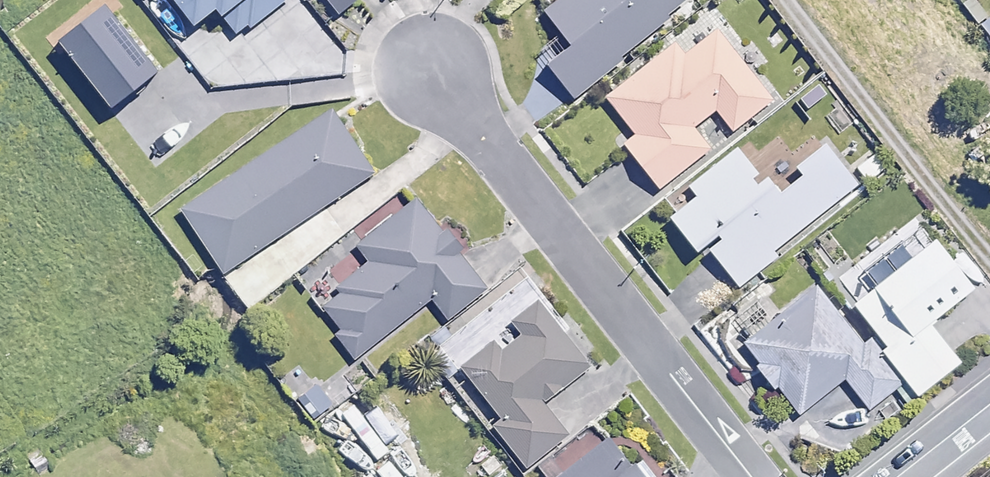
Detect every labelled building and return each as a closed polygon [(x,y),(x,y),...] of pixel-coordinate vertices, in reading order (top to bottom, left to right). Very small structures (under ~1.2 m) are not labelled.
[(325,18),(349,0),(312,0),(325,18)] [(566,89),(681,3),(680,0),(564,0),(546,12),(560,34),(538,51),(566,89)] [(621,138),(655,184),(711,142),(696,124),(711,113),(726,129),(769,101),(713,27),(682,51),(674,40),(607,88),(635,130),(621,138)] [(83,54),(62,29),(45,44),(66,69),(83,54)] [(830,92),(820,80),(798,98),(809,110),(830,92)] [(330,108),(176,206),(218,264),(373,163),(330,108)] [(672,208),(735,285),(861,182),(830,145),(776,189),(743,150),(672,208)] [(307,301),(345,355),(426,298),(438,309),(479,281),(415,189),(341,241),(353,258),(325,278),(329,285),(307,301)] [(972,287),(934,238),(853,302),(922,389),(959,360),(928,322),(972,287)] [(819,277),(745,335),(802,405),(842,373),(869,406),(902,380),(819,277)] [(538,297),(451,361),(523,457),(565,426),(539,392),(584,358),(538,297)] [(328,406),(299,368),(281,382),(309,420),(328,406)] [(546,476),(547,476),(656,476),(613,424),(546,476)]
